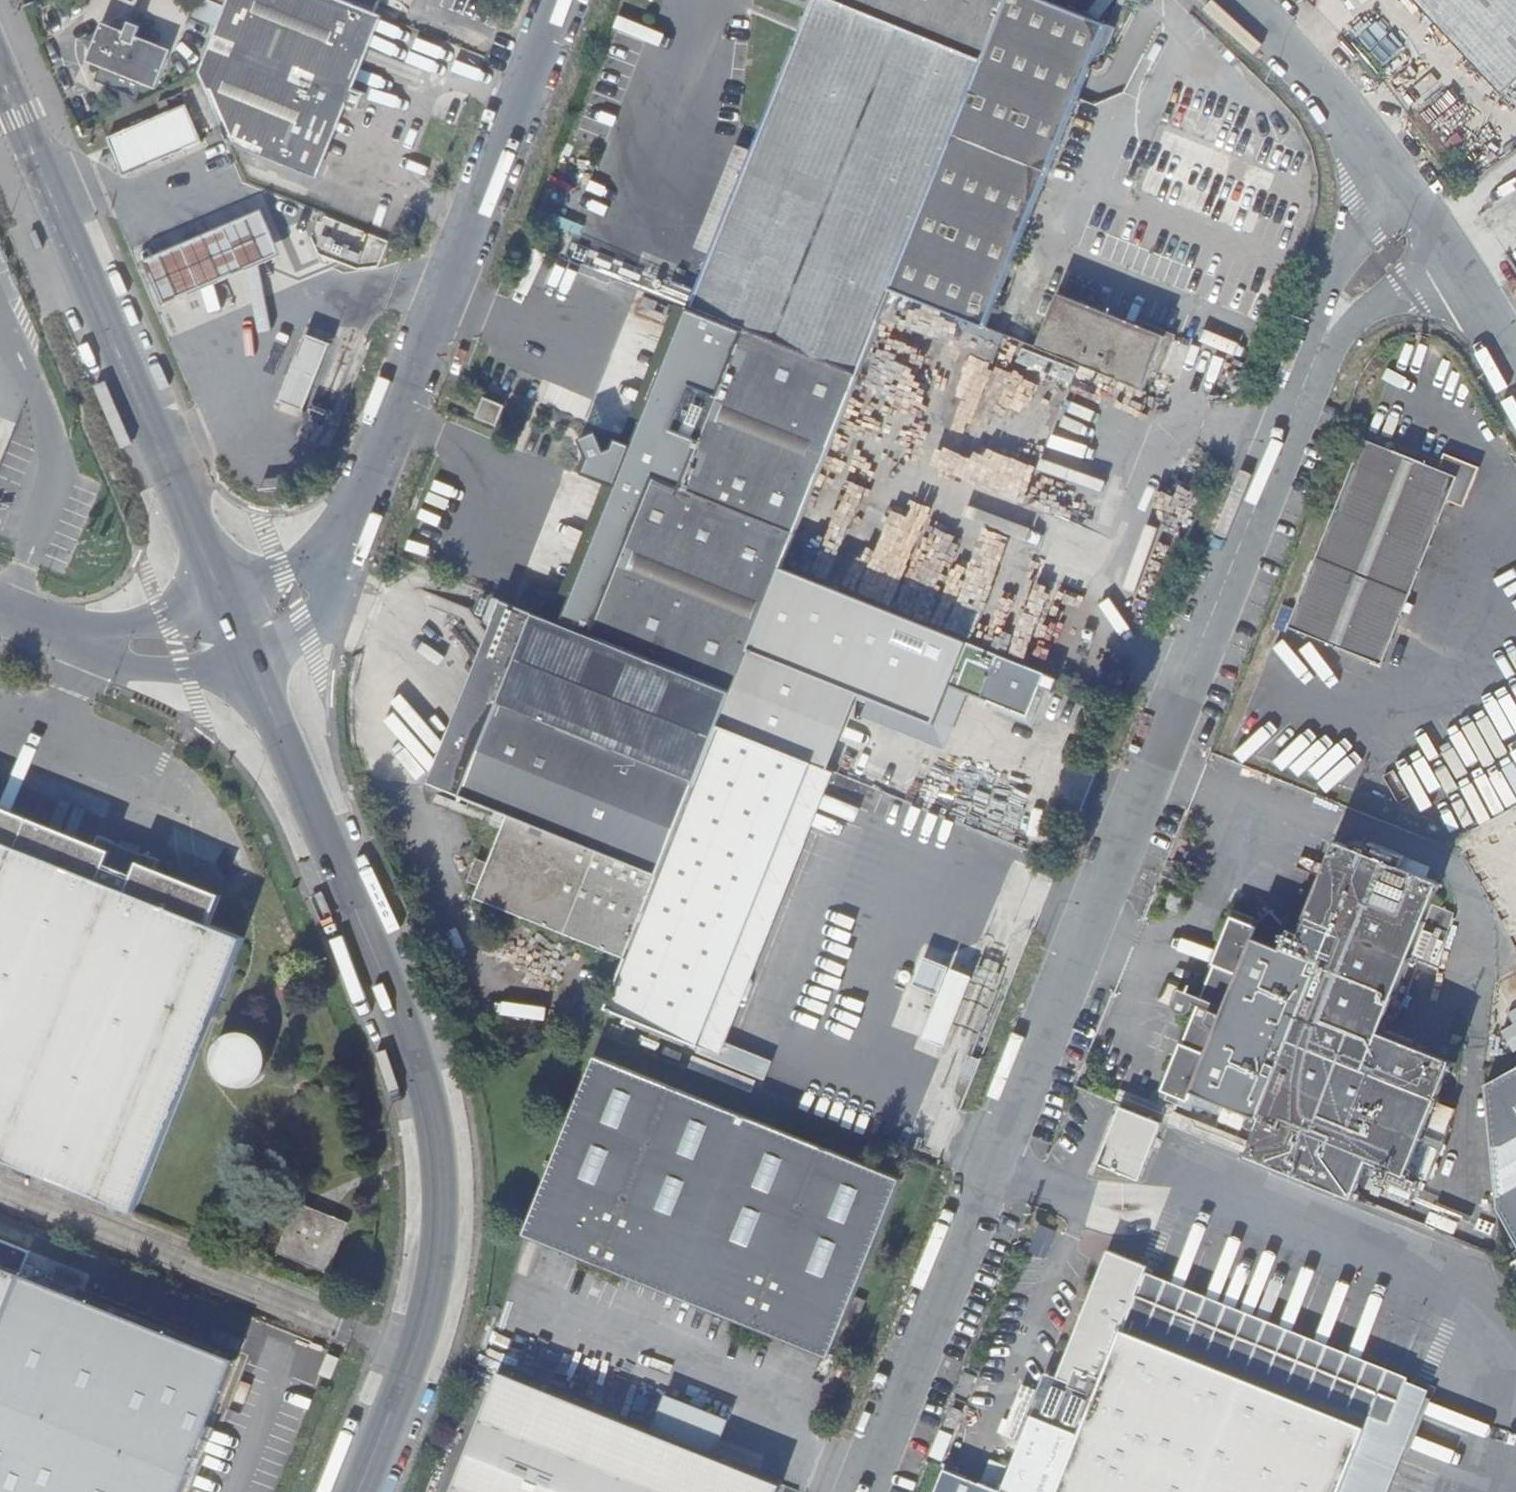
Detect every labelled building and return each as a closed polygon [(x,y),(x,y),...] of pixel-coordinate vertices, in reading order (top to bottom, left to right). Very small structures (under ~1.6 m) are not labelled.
[(195,2),(223,14),(229,0),(196,0),(195,2)] [(230,143),(316,179),(347,105),(356,109),(362,93),(353,90),(383,16),(343,0),(229,0),(223,14),(206,55),(199,71),(230,143)] [(383,16),(390,0),(343,0),(383,16)] [(860,381),(895,295),(948,163),(986,66),(1013,0),(814,0),(753,155),(711,259),(689,313),(860,381)] [(1037,199),(1091,66),(1104,61),(1115,34),(1028,0),(1013,0),(986,66),(948,163),(1037,199)] [(1509,86),(1515,80),(1515,0),(1429,0),(1509,86)] [(102,25),(86,63),(155,92),(171,54),(102,25)] [(204,142),(189,103),(172,110),(168,99),(157,103),(162,114),(108,136),(124,174),(135,170),(133,166),(175,149),(177,153),(204,142)] [(1276,175),(1166,130),(1142,194),(1252,239),(1276,175)] [(693,251),(711,259),(753,155),(734,148),(693,251)] [(895,295),(984,329),(1037,199),(948,163),(895,295)] [(146,259),(164,304),(224,280),(283,255),(264,210),(206,234),(146,259)] [(379,268),(391,239),(333,215),(321,244),(379,268)] [(654,283),(658,266),(571,245),(567,262),(654,283)] [(1035,348),(1143,392),(1151,369),(1159,372),(1174,334),(1138,321),(1136,327),(1055,295),(1035,348)] [(737,692),(784,573),(860,381),(689,313),(633,455),(610,512),(564,627),(737,692)] [(308,334),(282,404),(307,414),(334,344),(308,334)] [(1361,440),(1284,627),(1380,667),(1444,501),(1451,504),(1454,498),(1460,501),(1473,468),(1443,457),(1437,472),(1361,440)] [(870,533),(909,542),(920,493),(882,484),(870,533)] [(1025,720),(1043,675),(784,573),(737,692),(721,730),(812,766),(824,771),(855,693),(935,725),(949,690),(1025,720)] [(426,760),(450,769),(511,606),(487,597),(426,760)] [(475,906),(626,967),(721,730),(737,692),(564,627),(542,618),(511,606),(450,769),(440,795),(508,822),(475,906)] [(812,766),(721,730),(626,967),(608,1011),(699,1046),(812,766)] [(109,795),(0,751),(0,766),(104,808),(109,795)] [(0,766),(0,1082),(157,1145),(260,890),(226,876),(233,860),(167,833),(104,808),(0,766)] [(109,795),(172,820),(175,813),(113,787),(109,795)] [(104,808),(167,833),(172,820),(109,795),(104,808)] [(167,833),(233,860),(238,847),(172,820),(167,833)] [(1487,846),(1515,901),(1515,829),(1487,846)] [(1305,928),(1410,971),(1442,891),(1403,875),(1407,864),(1371,850),(1367,861),(1336,849),(1305,928)] [(1167,914),(1178,918),(1184,903),(1173,899),(1167,914)] [(1369,1075),(1383,1039),(1410,971),(1305,928),(1301,938),(1286,932),(1274,916),(1258,928),(1256,931),(1234,922),(1214,972),(1218,973),(1205,1005),(1185,997),(1182,1005),(1176,1003),(1175,1005),(1175,1012),(1179,1019),(1186,1022),(1192,1019),(1198,1013),(1201,1014),(1186,1051),(1182,1049),(1164,1093),(1187,1102),(1190,1095),(1246,1117),(1243,1125),(1245,1131),(1255,1134),(1245,1159),(1351,1201),(1366,1163),(1404,1178),(1435,1101),(1369,1075)] [(896,1024),(949,1044),(978,967),(926,946),(896,1024)] [(218,1032),(219,1082),(267,1081),(266,1032),(218,1032)] [(1369,1075),(1435,1101),(1449,1065),(1383,1039),(1369,1075)] [(729,1042),(724,1057),(768,1074),(774,1059),(729,1042)] [(904,1179),(596,1058),(529,1229),(687,1291),(683,1301),(728,1318),(732,1309),(836,1351),(847,1325),(857,1330),(868,1301),(858,1297),(904,1179)] [(1486,1094),(1497,1205),(1515,1240),(1515,1077),(1486,1094)] [(1162,1126),(1122,1110),(1100,1166),(1140,1182),(1162,1126)] [(283,1249),(337,1270),(358,1218),(304,1197),(283,1249)] [(42,1337),(71,1265),(0,1237),(0,1320),(42,1337)] [(1108,1252),(1096,1282),(1109,1286),(1120,1257),(1108,1252)] [(1398,1452),(1396,1451),(1398,1444),(1412,1450),(1432,1400),(1418,1394),(1420,1388),(1413,1384),(1414,1381),(1145,1275),(1148,1268),(1120,1257),(1109,1286),(1096,1282),(1096,1281),(1049,1400),(1040,1396),(1001,1491),(1382,1491),(1398,1452)] [(307,1379),(315,1348),(256,1333),(248,1364),(307,1379)] [(782,1486),(714,1458),(658,1436),(505,1374),(458,1491),(780,1491),(782,1486)] [(658,1436),(714,1458),(726,1428),(670,1405),(658,1436)] [(942,1470),(933,1491),(997,1491),(942,1470)]
